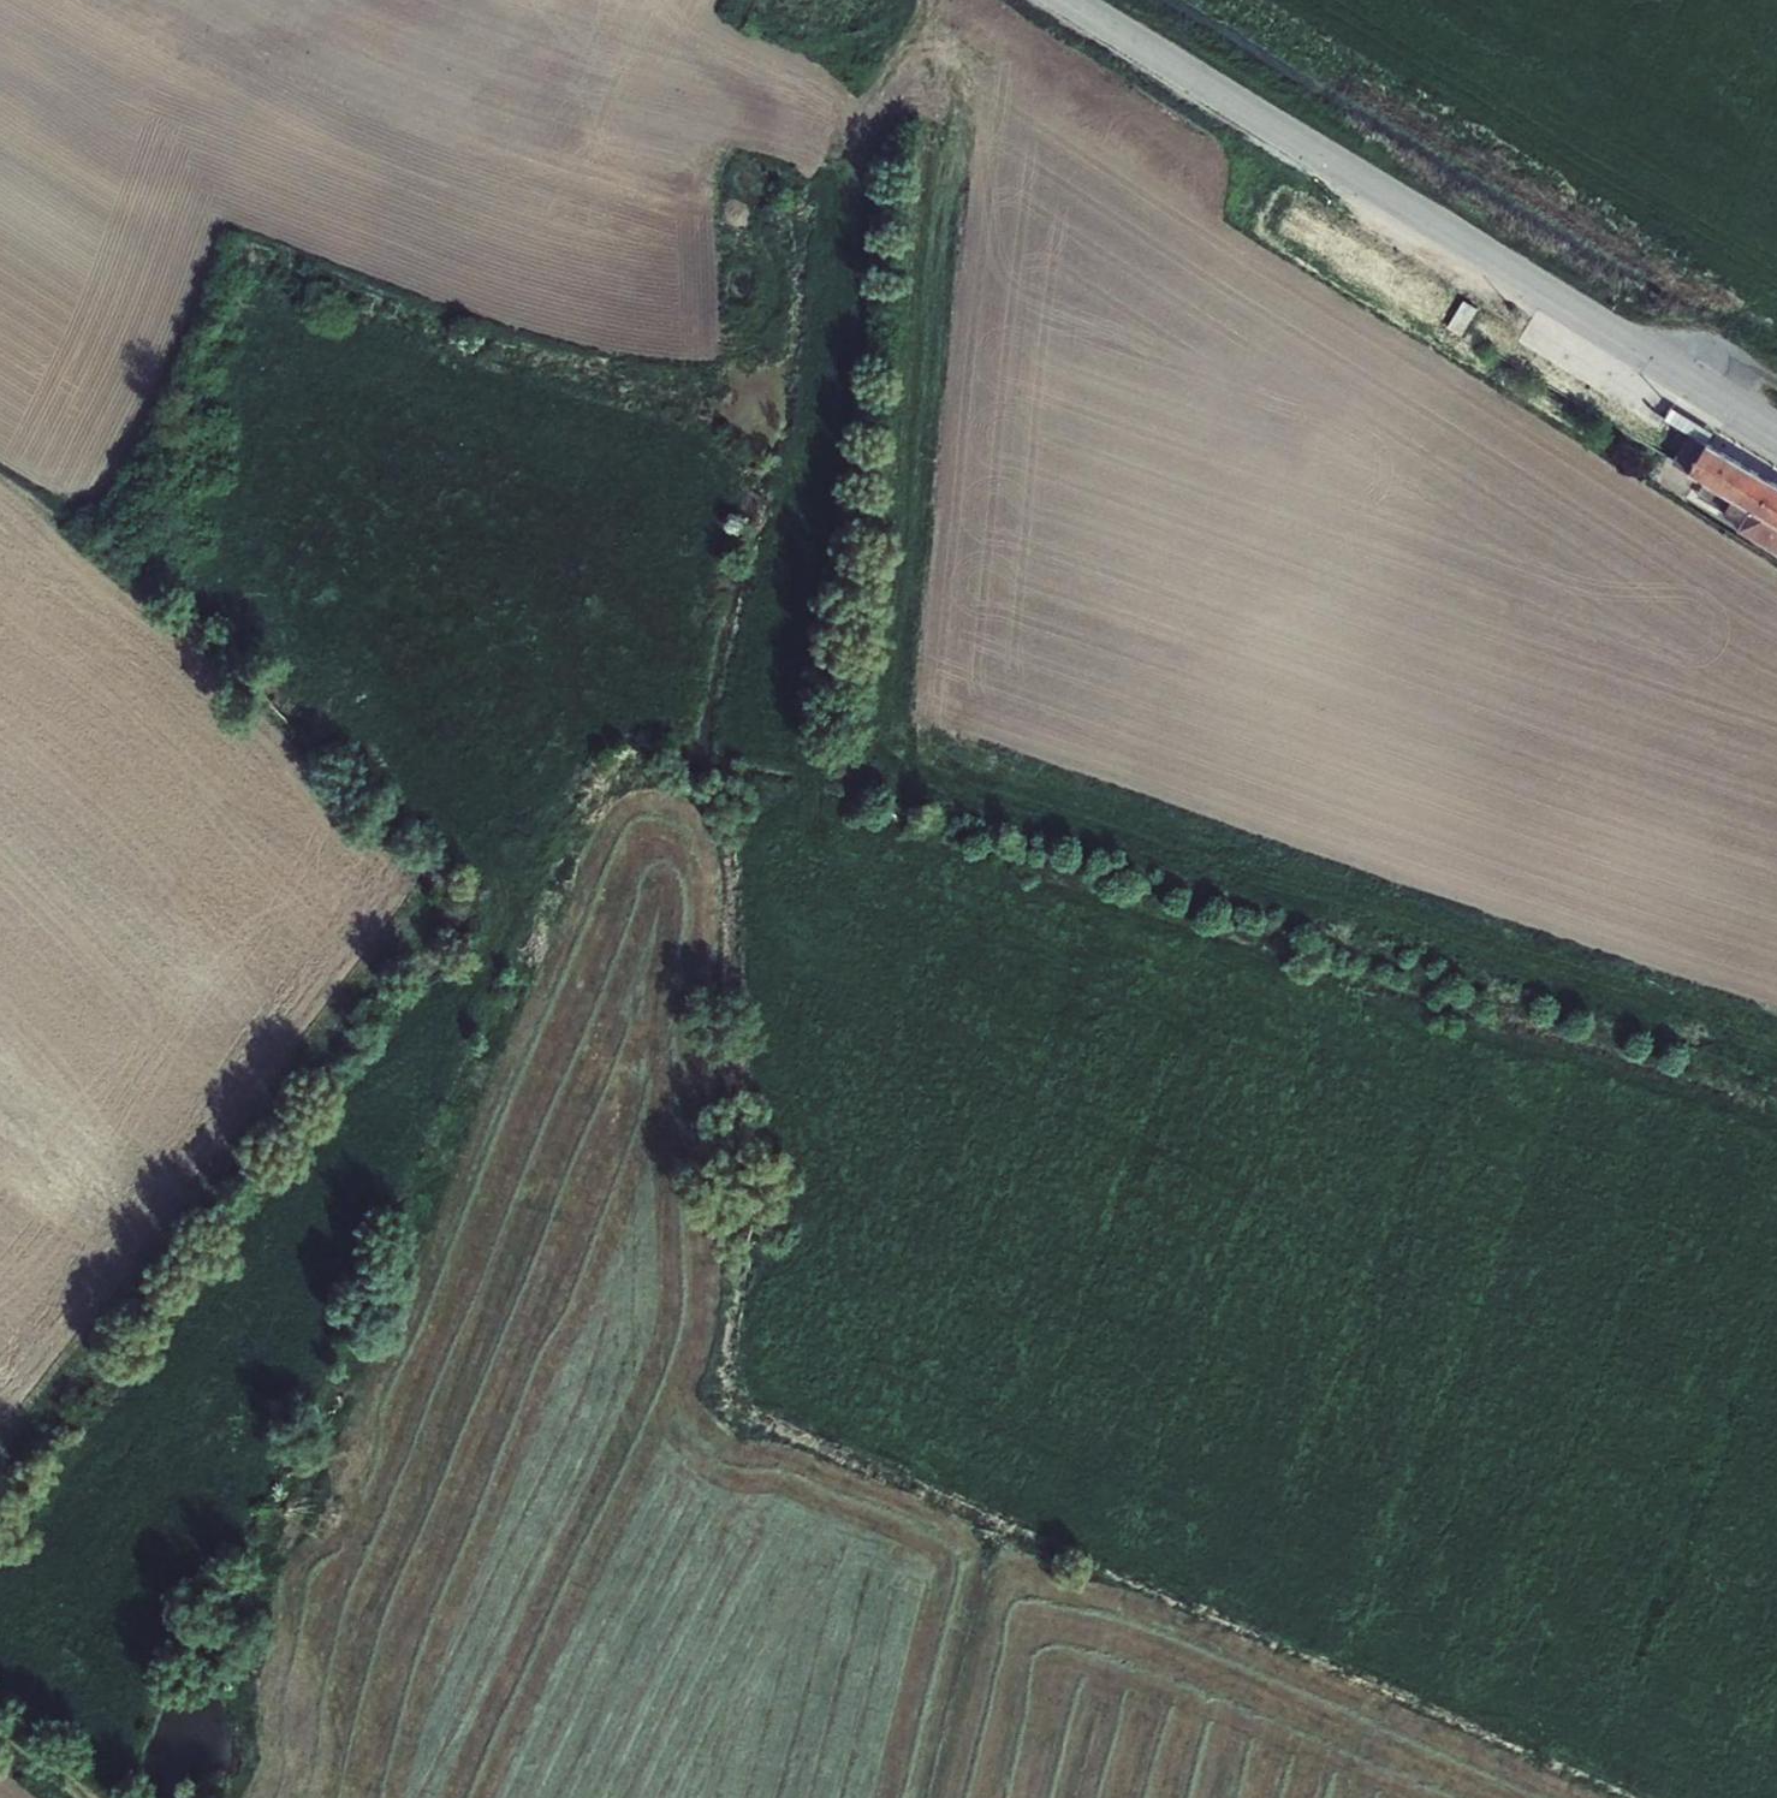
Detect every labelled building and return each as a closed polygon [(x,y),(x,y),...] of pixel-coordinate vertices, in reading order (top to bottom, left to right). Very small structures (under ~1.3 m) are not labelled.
[(1447,325),(1459,333),(1476,307),(1463,299),(1447,325)] [(1664,416),(1689,431),(1706,441),(1711,430),(1671,405),(1664,416)] [(1672,459),(1690,468),(1706,441),(1689,431),(1672,459)] [(1726,453),(1706,441),(1690,468),(1708,480),(1726,491),(1750,505),(1738,526),(1776,549),(1776,482),(1726,453)] [(1726,491),(1708,480),(1704,487),(1722,498),(1726,491)]
